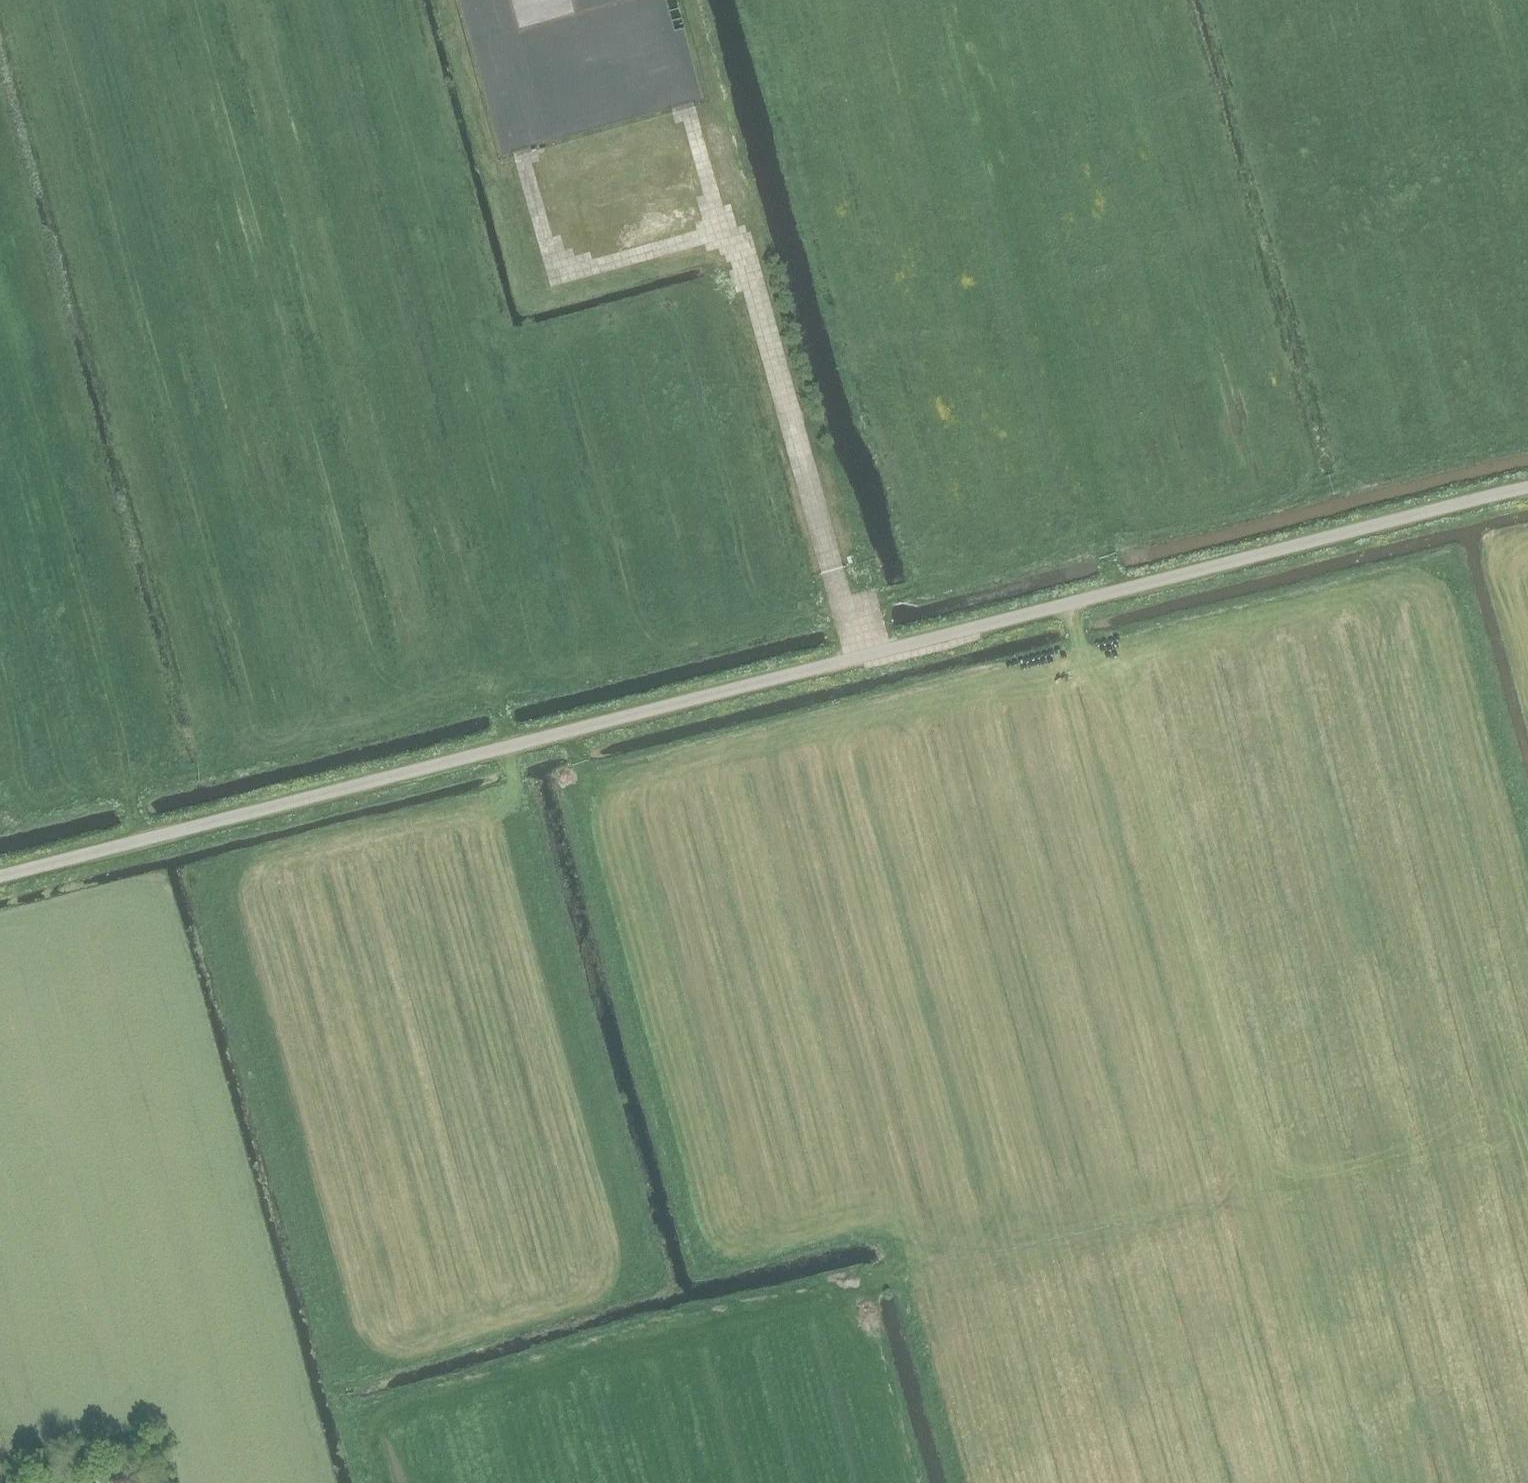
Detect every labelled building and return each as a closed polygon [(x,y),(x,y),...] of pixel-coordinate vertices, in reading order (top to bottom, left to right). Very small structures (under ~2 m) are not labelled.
[(575,14),(572,0),(515,0),(521,26),(575,14)]
